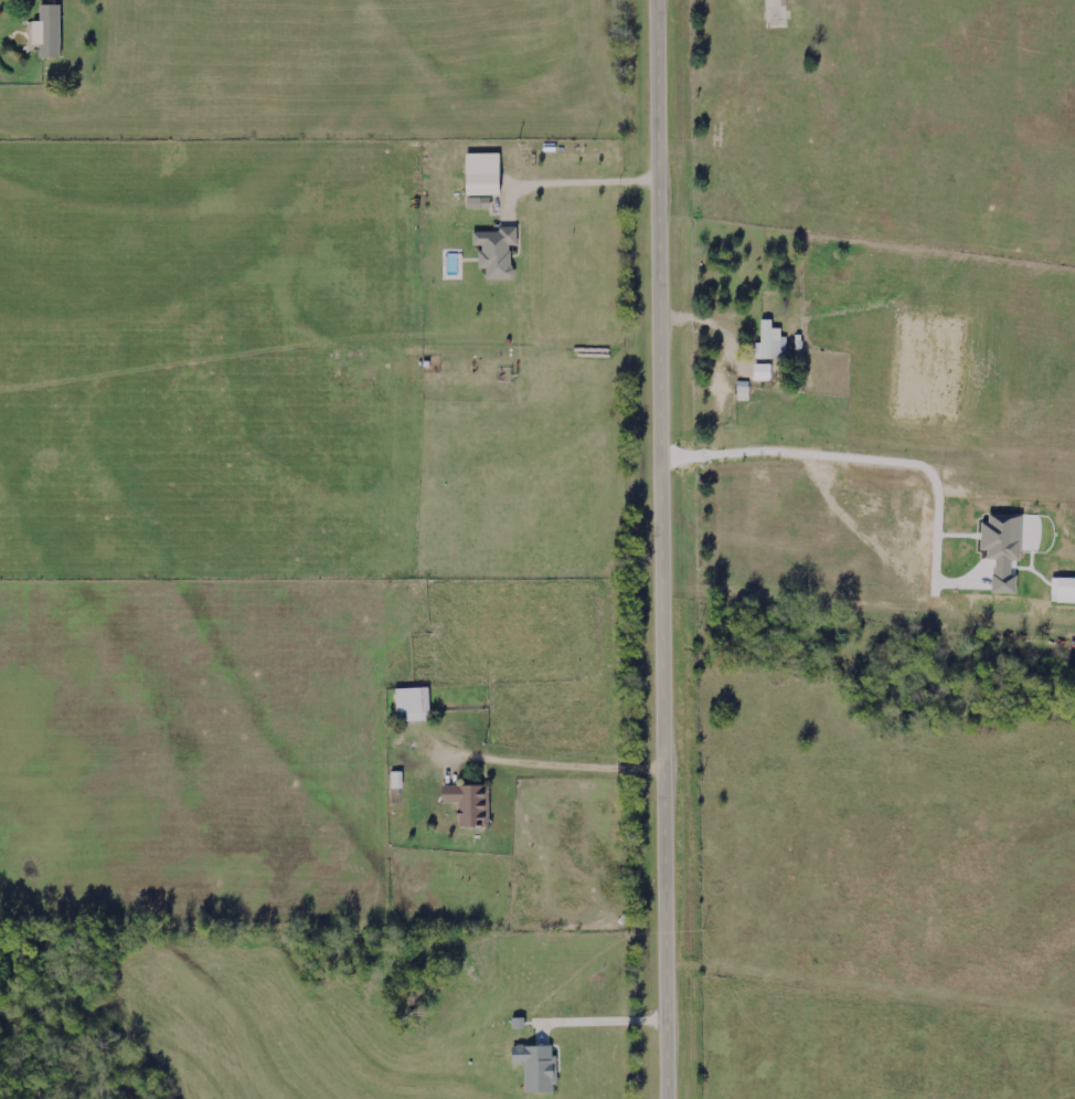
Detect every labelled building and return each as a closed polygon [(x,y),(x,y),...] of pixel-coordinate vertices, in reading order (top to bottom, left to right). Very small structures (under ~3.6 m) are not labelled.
[(767,27),(788,27),(787,0),(766,0),(767,27)] [(33,45),(41,45),(41,58),(61,58),(60,5),(41,6),(41,22),(33,22),(33,45)] [(500,172),(467,173),(467,196),(500,195),(500,172)] [(518,245),(518,229),(474,230),(474,245),(480,245),(480,269),(486,268),(486,279),(513,279),(513,245),(518,245)] [(756,358),(788,358),(787,336),(782,337),(782,328),(772,328),(772,319),(762,319),(762,343),(756,343),(756,358)] [(749,400),(750,381),(738,381),(738,400),(749,400)] [(398,721),(431,720),(429,687),(396,688),(398,721)] [(403,788),(403,771),(392,772),(392,789),(403,788)] [(442,785),(442,802),(460,802),(460,813),(459,813),(459,827),(478,827),(478,824),(489,824),(490,785),(442,785)] [(552,1045),(515,1046),(515,1064),(525,1064),(526,1092),(557,1092),(556,1055),(553,1056),(552,1045)]
